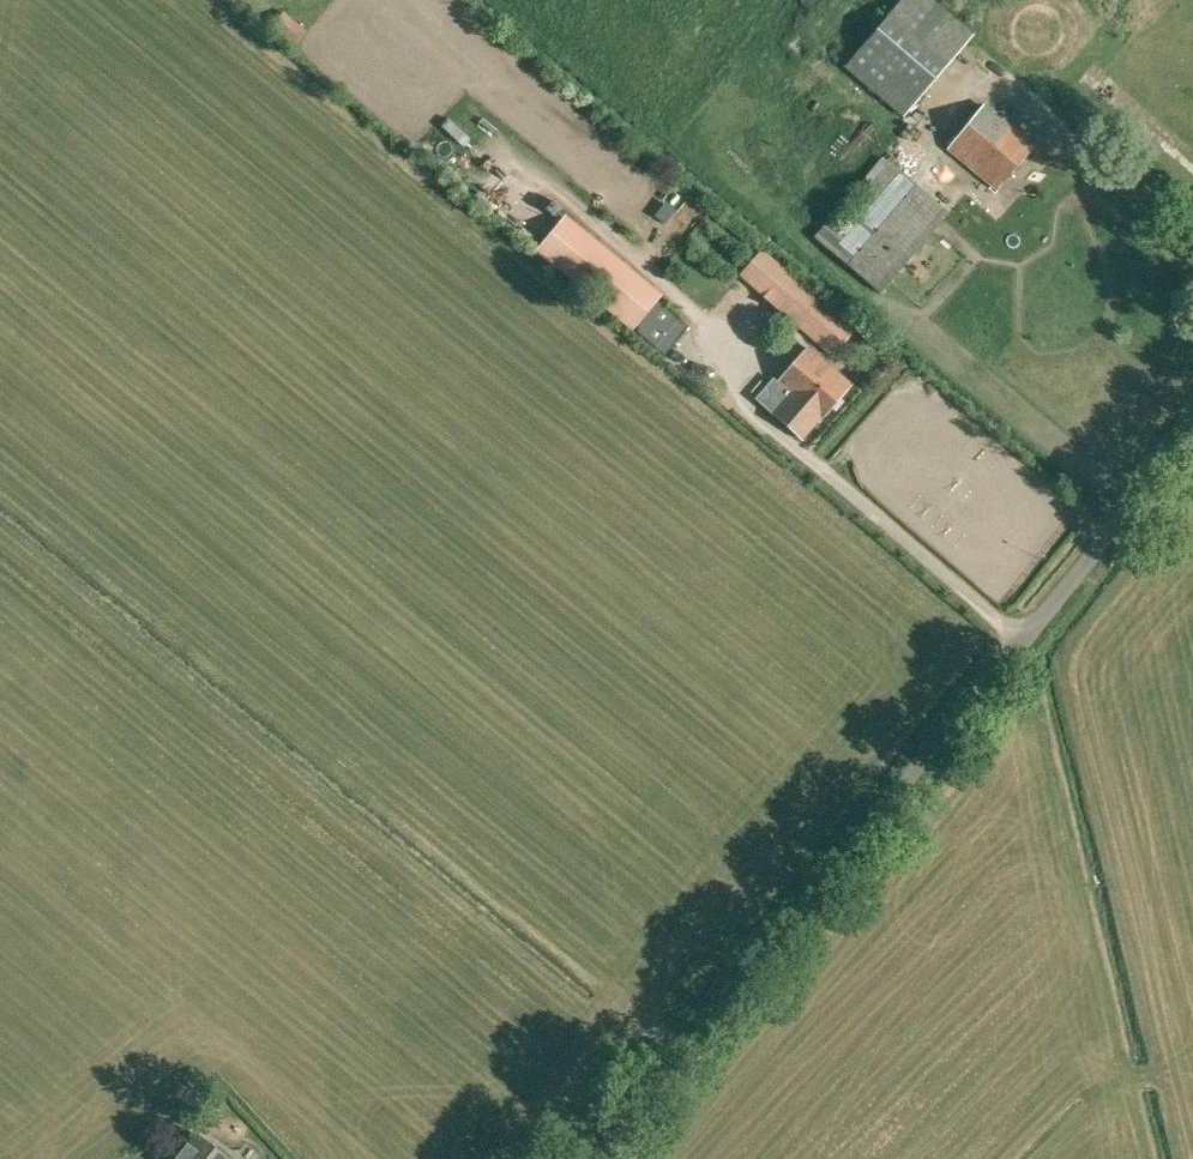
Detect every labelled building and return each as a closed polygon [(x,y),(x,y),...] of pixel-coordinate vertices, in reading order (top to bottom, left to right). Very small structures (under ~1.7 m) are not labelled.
[(898,4),(893,0),(865,0),(837,31),(858,50),(844,66),(901,115),(905,118),(906,116),(974,36),(931,0),(901,0),(898,4)] [(1002,121),(983,105),(946,150),(996,191),(1033,146),(1013,130),(1021,120),(1010,110),(1002,121)] [(889,291),(959,216),(913,173),(843,249),(889,291)] [(661,294),(565,215),(535,252),(663,357),(688,327),(655,301),(661,294)] [(853,332),(759,251),(736,277),(830,358),(853,332)] [(850,385),(807,348),(777,383),(773,380),(756,400),(803,440),(850,385)] [(195,1133),(178,1154),(174,1151),(167,1158),(228,1158),(195,1133)]
